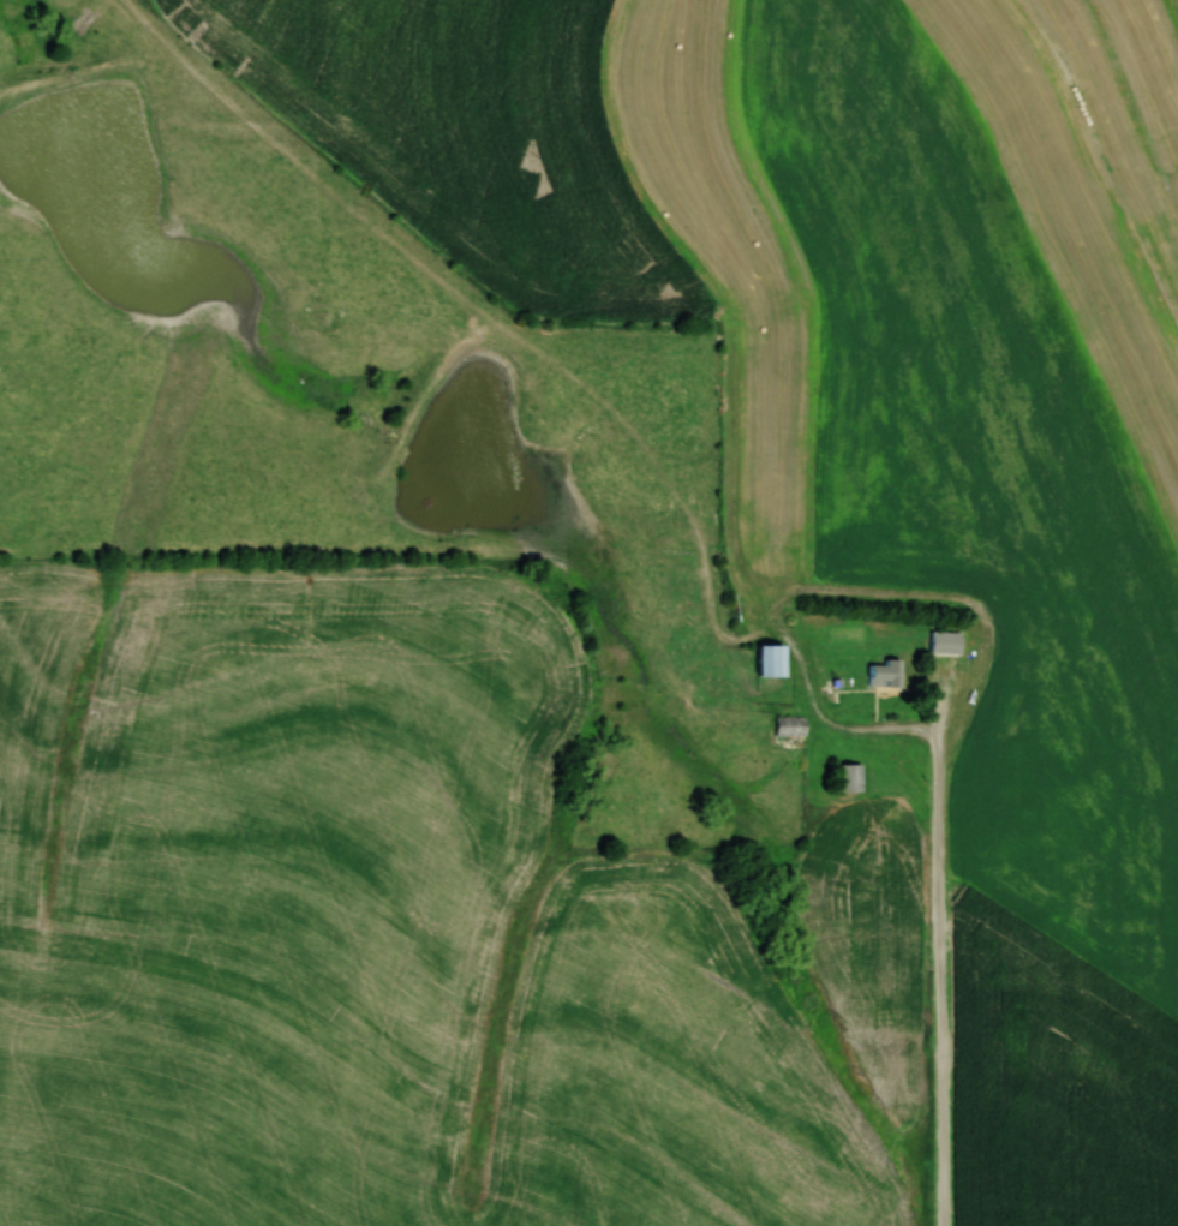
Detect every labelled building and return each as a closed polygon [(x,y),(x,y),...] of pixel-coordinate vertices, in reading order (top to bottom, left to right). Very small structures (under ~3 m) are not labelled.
[(964,654),(964,632),(931,632),(931,654),(964,654)] [(787,646),(761,646),(761,678),(787,678),(787,646)] [(871,687),(903,687),(903,661),(885,661),(885,665),(871,665),(871,687)] [(864,793),(864,765),(838,765),(838,793),(864,793)]
